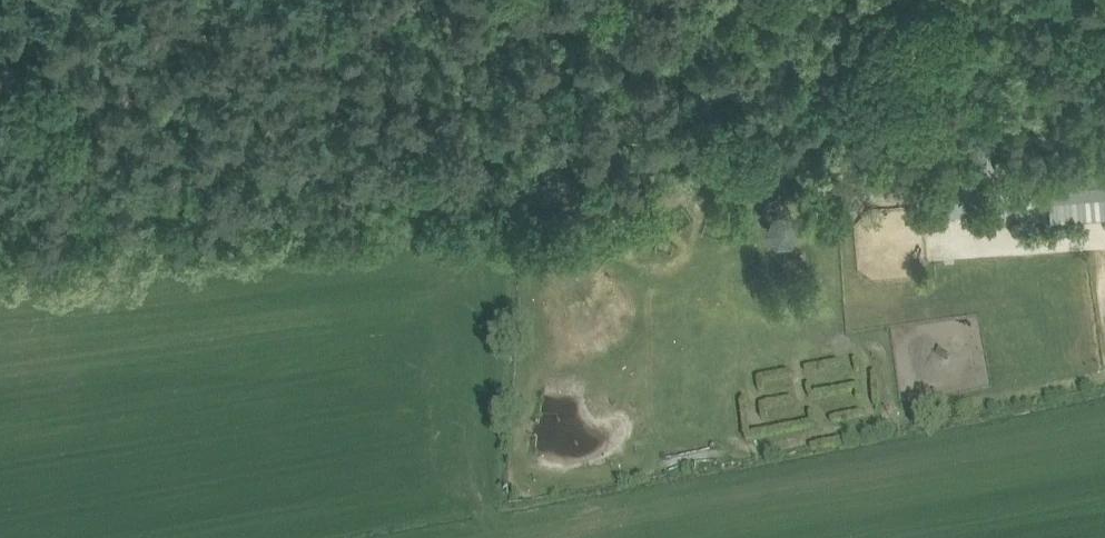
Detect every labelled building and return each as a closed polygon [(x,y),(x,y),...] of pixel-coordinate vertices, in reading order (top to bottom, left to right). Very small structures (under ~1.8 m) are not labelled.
[(1084,198),(1104,196),(1104,171),(1083,173),(1084,198)] [(1067,199),(1065,174),(1014,178),(1016,202),(1067,199)]
